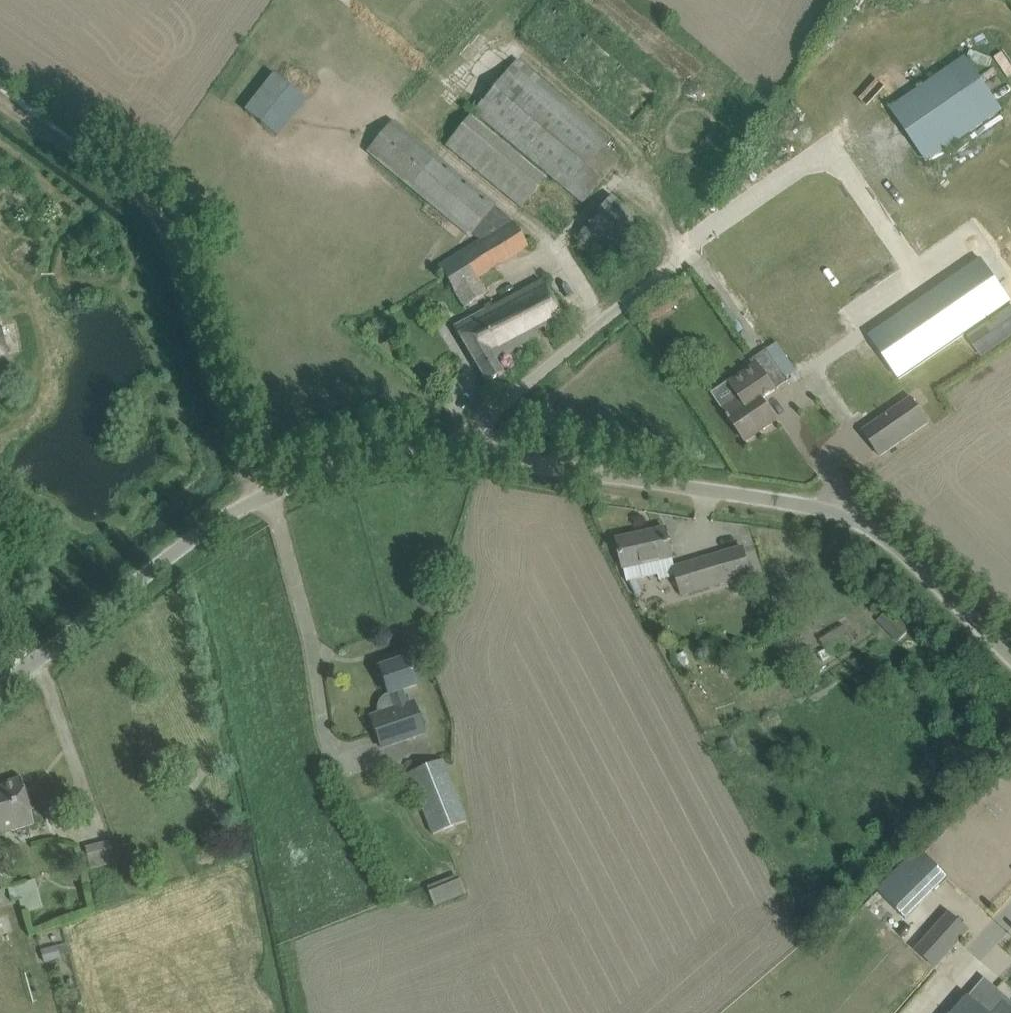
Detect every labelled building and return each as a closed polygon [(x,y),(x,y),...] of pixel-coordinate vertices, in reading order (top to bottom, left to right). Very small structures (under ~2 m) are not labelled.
[(965,55),(891,108),(929,163),(1004,111),(965,55)] [(609,137),(594,124),(517,60),(480,104),(476,100),(470,107),(474,111),(582,202),(620,157),(604,144),(609,137)] [(275,70),(245,107),(279,134),(309,97),(275,70)] [(521,207),(539,185),(546,178),(471,115),(465,123),(446,145),(521,207)] [(511,219),(494,205),(392,121),(368,152),(469,235),(472,232),(480,239),(437,266),(464,308),(487,293),(484,287),(502,275),(495,265),(527,245),(511,219)] [(580,234),(617,265),(648,227),(610,196),(580,234)] [(775,386),(911,292),(892,264),(751,361),(755,366),(742,375),(714,395),(729,417),(727,418),(729,421),(731,420),(746,442),(776,421),(762,401),(778,392),(775,386)] [(565,321),(555,304),(540,275),(453,327),(487,383),(488,382),(503,373),(494,359),(534,338),(532,333),(543,327),(545,332),(565,321)] [(967,338),(980,356),(1010,335),(1010,308),(967,338)] [(881,457),(929,422),(911,398),(863,432),(881,457)] [(675,568),(672,557),(666,530),(618,541),(624,568),(655,561),(660,580),(677,577),(683,595),(751,575),(743,548),(675,568)] [(875,619),(897,642),(910,628),(888,606),(875,619)] [(418,670),(418,668),(411,650),(388,658),(381,661),(383,666),(379,667),(387,691),(385,695),(381,699),(378,703),(378,708),(378,714),(370,717),(381,747),(424,732),(413,702),(408,704),(402,689),(417,684),(414,676),(412,672),(418,670)] [(466,821),(447,774),(442,759),(409,772),(409,774),(398,779),(404,794),(416,790),(433,834),(466,821)] [(26,797),(21,778),(1,783),(2,787),(0,787),(0,834),(33,825),(26,797)] [(110,840),(85,846),(90,868),(116,863),(110,840)] [(950,879),(919,848),(880,891),(909,919),(950,879)] [(9,869),(0,872),(0,880),(2,888),(14,884),(9,869)] [(465,892),(458,874),(428,886),(434,904),(465,892)] [(936,968),(955,946),(969,931),(949,914),(916,951),(936,968)] [(57,945),(40,950),(44,963),(61,958),(60,955),(69,953),(66,943),(57,945)] [(968,997),(954,1012),(987,1012),(968,997)] [(994,1012),(1010,1012),(1010,1009),(1004,1002),(994,1012)]
